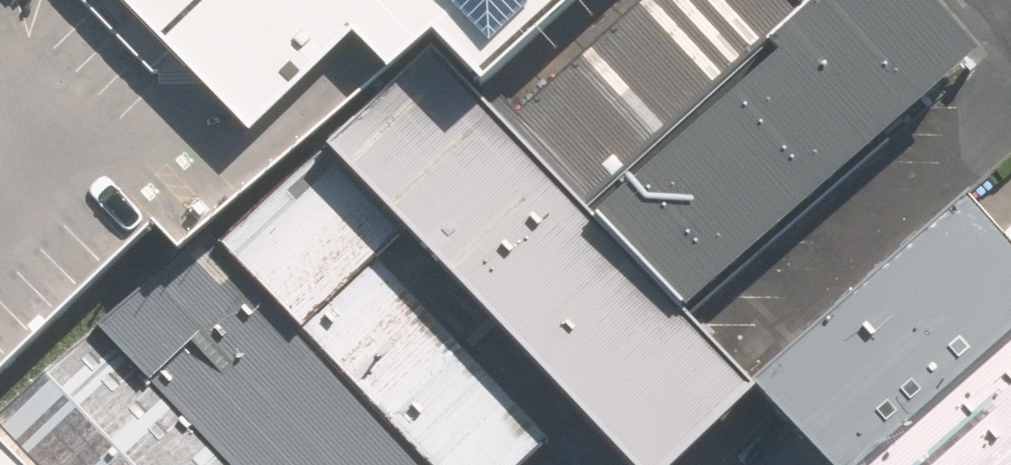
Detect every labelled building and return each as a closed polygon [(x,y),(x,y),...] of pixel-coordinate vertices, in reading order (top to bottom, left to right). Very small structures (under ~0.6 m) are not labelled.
[(159,233),(167,240),(177,250),(185,258),(209,238),(398,77),(446,42),(495,91),(594,0),(0,0),(0,385),(159,233)] [(796,0),(640,0),(505,117),(591,211),(804,9),(796,0)] [(722,273),(947,74),(880,0),(815,0),(804,9),(591,211),(688,306),(722,273)] [(581,464),(663,464),(761,372),(688,306),(591,211),(505,117),(446,53),(312,165),(552,433),(581,464)] [(427,464),(520,464),(552,433),(312,165),(214,243),(427,464)] [(969,186),(761,372),(850,461),(1010,318),(1010,233),(969,186)] [(185,258),(177,250),(90,325),(225,464),(427,464),(214,243),(209,238),(185,258)] [(850,461),(853,464),(1010,464),(1010,318),(850,461)] [(90,325),(0,411),(0,440),(24,464),(225,464),(90,325)] [(0,440),(0,464),(24,464),(0,440)]
